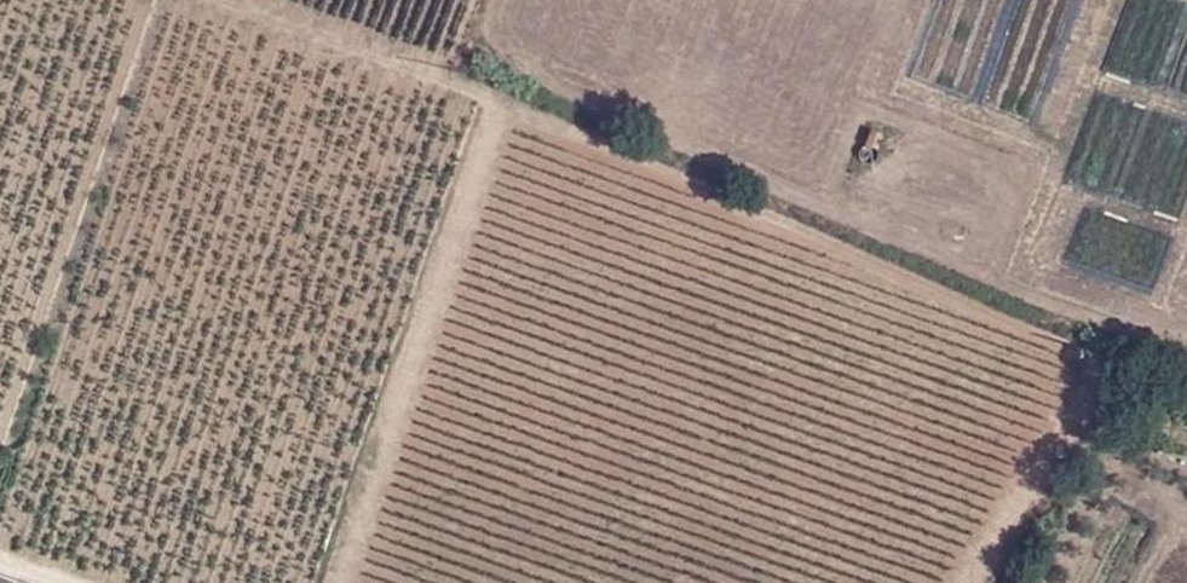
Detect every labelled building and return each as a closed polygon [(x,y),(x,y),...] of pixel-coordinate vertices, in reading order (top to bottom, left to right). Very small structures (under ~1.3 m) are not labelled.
[(0,571),(0,582),(33,582),(0,571)]
